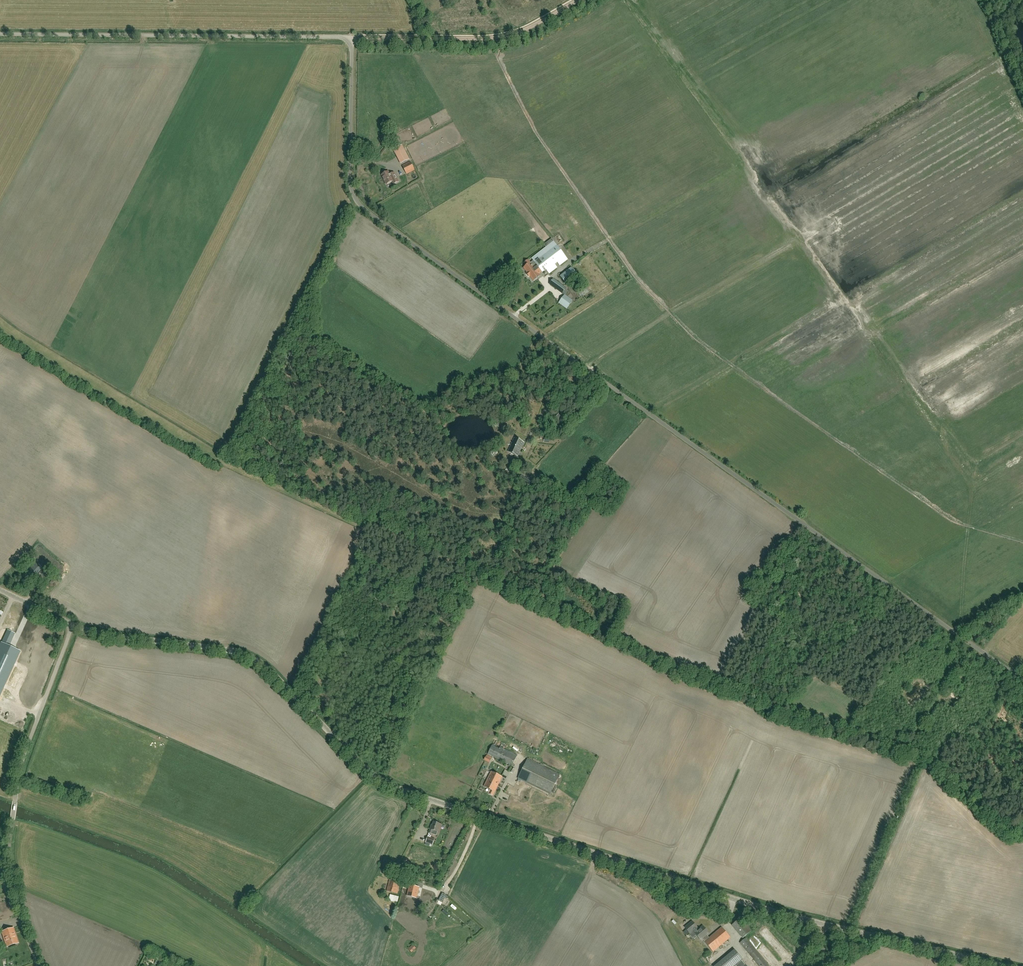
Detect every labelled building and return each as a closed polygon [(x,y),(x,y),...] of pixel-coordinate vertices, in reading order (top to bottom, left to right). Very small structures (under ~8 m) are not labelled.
[(402,145),(401,146),(399,143),(392,146),(401,164),(409,160),(402,145)] [(407,174),(415,170),(410,162),(402,166),(407,174)] [(381,175),(386,184),(392,181),(393,184),(398,181),(396,177),(394,173),(390,175),(388,171),(381,175)] [(533,260),(533,261),(542,271),(543,272),(546,269),(549,273),(557,268),(554,264),(557,262),(560,265),(567,260),(554,243),(552,239),(544,245),(546,247),(547,249),(533,260)] [(527,266),(525,267),(524,268),(527,272),(526,273),(529,277),(530,276),(533,280),(540,276),(539,274),(542,271),(533,261),(530,263),(527,266)] [(560,274),(566,284),(579,276),(573,267),(560,274)] [(566,288),(553,279),(550,284),(562,293),(566,288)] [(581,297),(589,291),(585,286),(577,292),(581,297)] [(573,301),(564,295),(559,303),(567,309),(573,301)] [(522,413),(526,418),(530,415),(526,410),(522,413)] [(514,439),(508,452),(518,456),(523,443),(514,439)] [(521,475),(519,480),(529,485),(532,481),(521,475)] [(31,583),(44,568),(36,561),(23,577),(31,583)] [(4,623),(20,629),(24,617),(8,612),(4,623)] [(12,639),(5,636),(1,643),(0,645),(0,696),(20,651),(9,646),(12,639)] [(516,757),(492,745),(488,754),(512,766),(516,757)] [(486,757),(484,760),(490,763),(492,758),(487,755),(486,757)] [(550,794),(558,779),(560,775),(527,760),(526,763),(520,774),(518,779),(550,794)] [(494,782),(499,784),(502,777),(492,771),(488,779),(494,782)] [(495,792),(499,784),(494,782),(488,779),(484,786),(495,792)] [(432,824),(429,833),(436,835),(437,832),(439,833),(441,825),(434,822),(433,825),(432,824)] [(390,879),(387,891),(397,894),(400,882),(390,879)] [(409,883),(406,893),(415,896),(418,885),(409,883)] [(732,925),(743,938),(751,931),(740,918),(732,925)] [(695,933),(699,930),(697,927),(698,927),(693,921),(685,928),(686,930),(683,932),(686,935),(689,933),(689,934),(693,931),(695,933)] [(699,930),(695,933),(694,933),(700,940),(702,939),(705,942),(704,942),(713,952),(730,938),(722,928),(709,939),(706,935),(708,933),(703,926),(699,930)] [(2,932),(7,947),(18,943),(13,928),(2,932)] [(747,937),(741,942),(759,965),(769,965),(747,937)] [(412,952),(417,948),(413,944),(408,948),(412,952)] [(735,965),(736,965),(741,965),(744,964),(741,961),(743,960),(735,950),(716,965),(735,965)]
